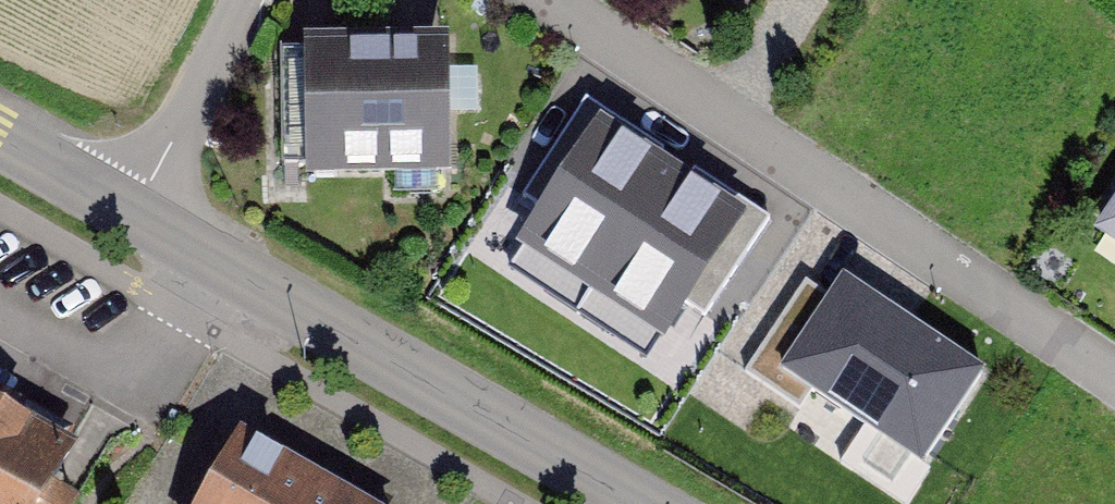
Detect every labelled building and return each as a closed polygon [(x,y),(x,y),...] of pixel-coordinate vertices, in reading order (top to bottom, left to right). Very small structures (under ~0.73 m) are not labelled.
[(442,41),(284,45),(288,185),(445,181),(442,41)] [(589,92),(521,195),(543,209),(503,269),(649,364),(686,308),(705,321),(775,214),(589,92)] [(1105,253),(1114,259),(1114,235),(1105,253)] [(805,282),(744,373),(798,408),(810,390),(921,464),(980,373),(908,324),(896,343),(805,282)] [(69,458),(0,421),(0,503),(45,503),(69,458)] [(203,503),(357,503),(237,441),(203,503)]
